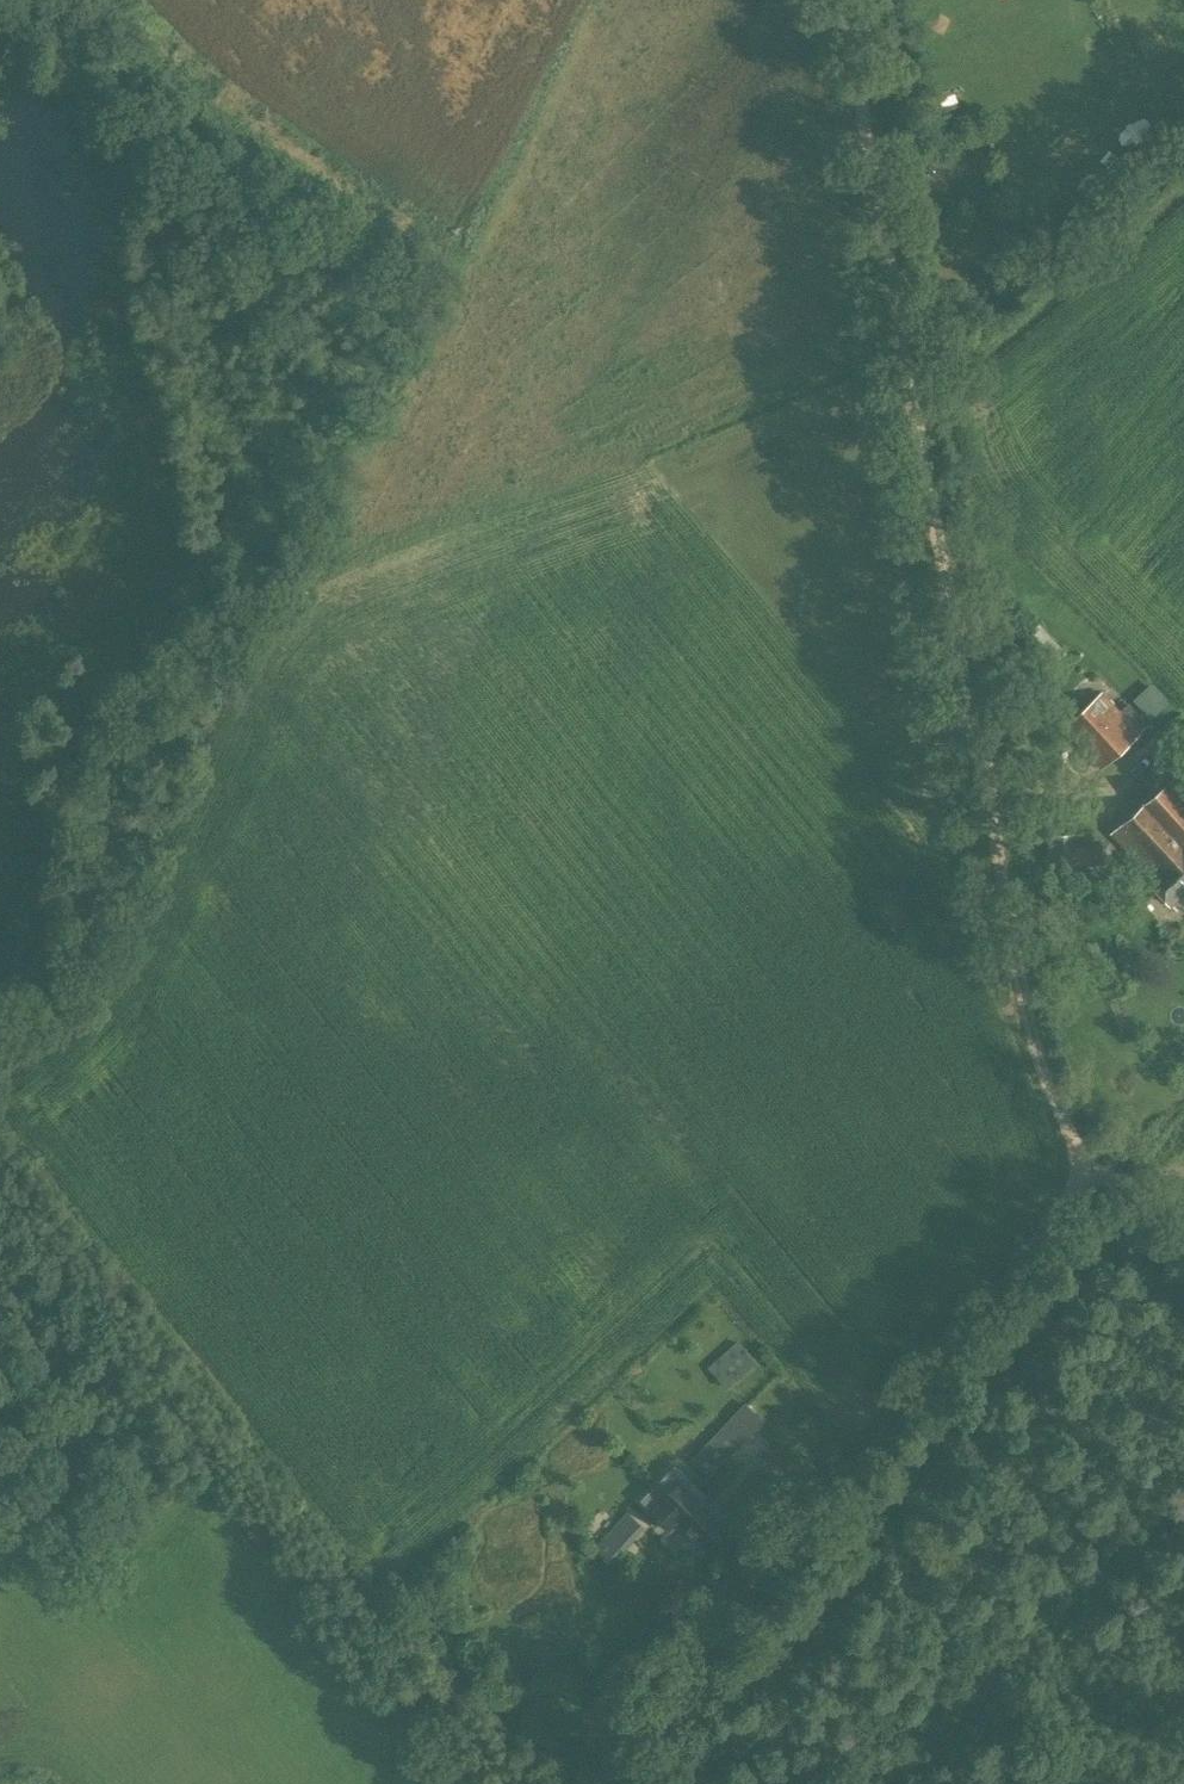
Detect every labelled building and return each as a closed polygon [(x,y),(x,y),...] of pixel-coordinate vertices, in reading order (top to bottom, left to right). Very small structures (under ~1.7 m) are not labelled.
[(1101,692),(1062,728),(1100,770),(1140,733),(1101,692)] [(1175,774),(1111,833),(1134,858),(1130,861),(1169,903),(1183,890),(1183,784),(1175,774)] [(737,1341),(709,1368),(728,1388),(756,1360),(737,1341)] [(718,1433),(693,1461),(711,1477),(736,1449),(718,1433)] [(702,1547),(727,1524),(700,1496),(704,1493),(674,1463),(639,1497),(664,1525),(673,1517),(702,1547)] [(626,1513),(596,1547),(613,1562),(644,1528),(626,1513)]
